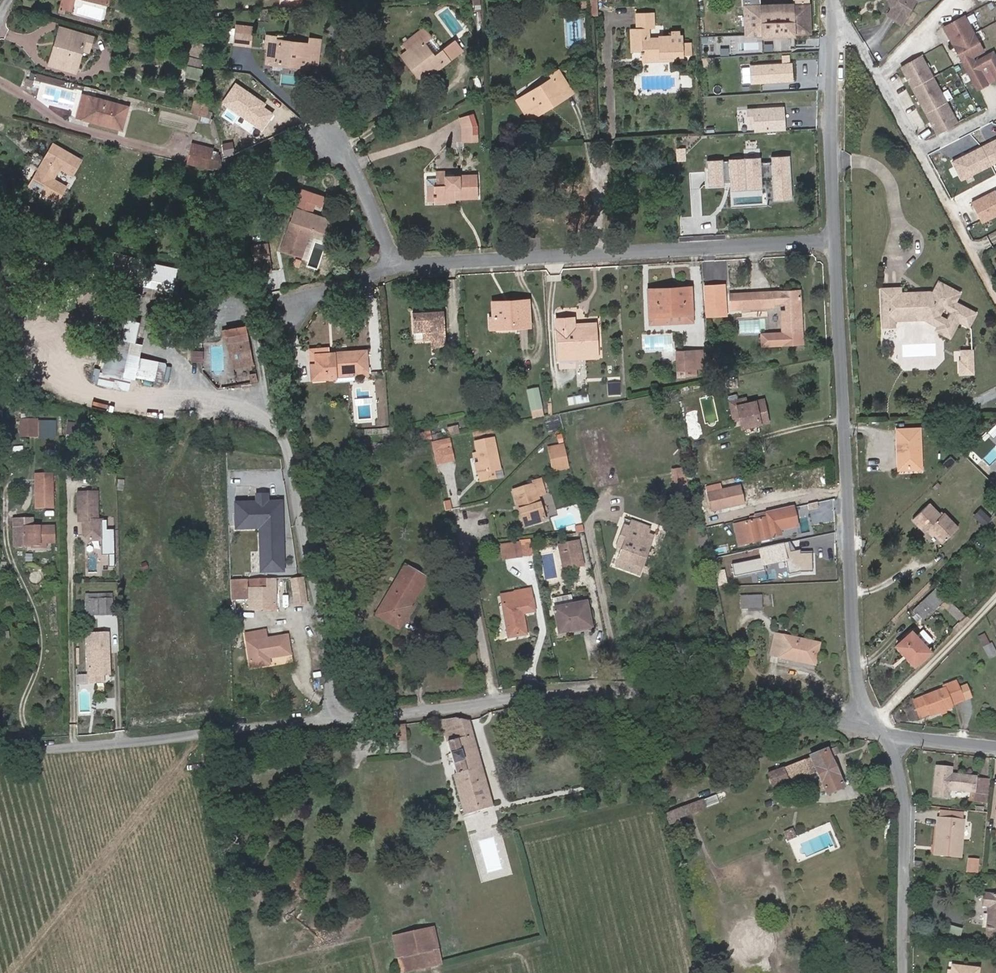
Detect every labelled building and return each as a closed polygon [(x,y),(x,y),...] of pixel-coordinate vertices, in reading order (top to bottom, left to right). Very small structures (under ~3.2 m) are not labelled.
[(72,0),(62,0),(58,12),(64,13),(65,8),(69,10),(72,0)] [(479,0),(468,0),(468,1),(468,6),(473,5),(473,11),(476,11),(480,10),(479,0)] [(890,7),(892,7),(887,15),(901,24),(910,8),(902,3),(904,0),(888,0),(890,7)] [(915,0),(904,0),(902,3),(910,8),(915,0)] [(811,34),(810,4),(744,7),(745,35),(761,34),(762,37),(794,36),(794,34),(811,34)] [(691,56),(690,42),(683,43),(683,35),(680,36),(680,32),(670,32),(671,36),(658,36),(658,38),(649,38),(648,28),(654,28),(653,12),(636,13),(637,28),(631,29),(632,52),(641,51),(641,58),(672,56),(691,56)] [(944,27),(977,90),(987,84),(986,82),(995,78),(995,80),(995,57),(992,49),(974,59),(972,55),(982,49),(965,16),(944,27)] [(220,32),(222,19),(215,18),(213,31),(220,32)] [(425,77),(454,54),(448,46),(434,56),(423,43),(438,31),(431,22),(404,43),(410,50),(406,53),(412,61),(414,60),(420,68),(418,69),(425,77)] [(234,44),(236,25),(228,24),(226,43),(234,44)] [(249,46),(252,27),(236,25),(234,44),(249,46)] [(87,46),(90,38),(59,29),(56,40),(61,42),(55,62),(72,67),(79,47),(80,44),(87,46)] [(317,63),(320,40),(309,38),(309,44),(280,40),(275,40),(275,37),(267,36),(265,47),(267,47),(275,48),(274,63),(307,67),(307,62),(317,63)] [(202,44),(174,37),(170,48),(198,56),(202,44)] [(55,62),(61,42),(56,40),(50,63),(71,69),(72,67),(55,62)] [(448,46),(454,54),(461,49),(454,40),(448,46)] [(274,63),(275,48),(267,47),(266,62),(274,63)] [(199,68),(202,60),(179,53),(176,65),(187,68),(188,65),(199,68)] [(412,61),(406,53),(402,56),(421,80),(425,77),(418,69),(420,68),(414,60),(412,61)] [(921,57),(901,67),(936,133),(956,123),(921,57)] [(785,81),(783,64),(741,66),(742,84),(785,81)] [(200,81),(203,69),(199,68),(188,65),(187,68),(185,76),(200,81)] [(562,95),(570,89),(558,70),(550,75),(552,78),(517,100),(527,116),(548,103),(550,106),(564,98),(562,95)] [(31,87),(33,80),(27,78),(25,86),(31,87)] [(564,98),(572,93),(570,89),(562,95),(564,98)] [(88,99),(88,98),(82,96),(76,117),(83,119),(88,99)] [(206,117),(210,102),(194,98),(191,113),(206,117)] [(121,129),(126,110),(88,99),(83,119),(121,129)] [(550,106),(548,103),(527,116),(529,119),(550,106)] [(755,120),(755,130),(786,130),(786,106),(747,106),(747,120),(755,120)] [(476,126),(472,114),(459,118),(463,128),(476,126)] [(477,141),(476,126),(463,128),(463,141),(477,141)] [(952,159),(962,179),(995,163),(995,138),(952,159)] [(80,160),(53,144),(29,185),(56,201),(65,187),(52,180),(59,167),(72,175),(80,160)] [(207,169),(212,149),(192,144),(187,164),(207,169)] [(792,154),(773,154),(773,198),(792,199),(792,154)] [(762,156),(707,158),(708,186),(731,185),(731,188),(763,187),(763,174),(773,174),(772,160),(763,160),(762,156)] [(478,195),(477,175),(445,176),(445,178),(446,185),(434,186),(435,201),(435,202),(455,202),(455,199),(461,199),(461,196),(478,195)] [(446,185),(445,178),(436,178),(426,179),(426,186),(434,186),(446,185)] [(435,201),(434,186),(426,186),(427,201),(435,201)] [(323,232),(327,219),(312,213),(315,205),(321,207),(325,197),(301,189),(298,197),(295,207),(298,208),(293,222),(290,221),(280,250),(301,257),(304,248),(301,247),(307,227),(323,232)] [(995,214),(995,189),(972,199),(981,221),(995,214)] [(293,222),(298,208),(295,207),(290,221),(293,222)] [(323,232),(307,227),(301,247),(304,248),(310,232),(322,236),(323,232)] [(269,259),(267,243),(260,244),(251,245),(253,261),(269,259)] [(270,272),(269,259),(253,261),(255,274),(270,272)] [(899,288),(881,289),(882,309),(893,309),(893,316),(901,316),(901,319),(923,319),(937,326),(943,317),(939,315),(943,308),(949,312),(954,302),(959,292),(938,281),(932,293),(930,292),(927,297),(917,292),(899,293),(899,288)] [(726,282),(704,284),(707,317),(729,315),(726,282)] [(683,287),(648,289),(649,313),(665,312),(666,315),(666,323),(683,322),(683,314),(692,314),(691,291),(683,291),(683,287)] [(800,290),(759,292),(760,306),(760,308),(773,307),(773,304),(785,303),(785,311),(781,311),(782,333),(769,333),(770,345),(799,343),(798,336),(791,337),(791,333),(802,333),(800,290)] [(759,292),(750,293),(750,306),(760,306),(759,292)] [(750,306),(750,293),(730,294),(730,309),(742,309),(742,306),(750,306)] [(528,325),(527,301),(510,302),(510,307),(494,308),(494,319),(495,327),(528,325)] [(943,317),(937,326),(939,331),(949,337),(958,320),(968,326),(975,313),(954,302),(949,312),(950,312),(947,319),(943,317)] [(893,309),(882,309),(883,327),(894,326),(894,319),(901,319),(901,316),(893,316),(893,309)] [(446,339),(444,311),(412,313),(413,332),(414,332),(422,332),(429,331),(430,340),(446,339)] [(741,319),(742,331),(756,329),(755,325),(767,324),(766,316),(741,319)] [(132,375),(164,382),(168,361),(141,356),(143,342),(136,341),(140,320),(126,317),(118,356),(107,353),(103,369),(95,367),(92,381),(129,389),(132,375)] [(219,321),(222,334),(240,331),(238,317),(219,321)] [(596,351),(595,328),(574,329),(573,324),(573,318),(556,319),(558,353),(596,351)] [(240,331),(222,334),(225,353),(226,358),(226,359),(245,355),(242,331),(240,331)] [(791,333),(791,337),(798,336),(799,343),(803,343),(802,333),(791,333)] [(447,346),(446,339),(430,340),(431,347),(447,346)] [(329,353),(329,346),(308,348),(310,364),(315,364),(315,354),(329,353)] [(212,366),(212,371),(223,371),(223,347),(204,347),(204,366),(212,366)] [(203,361),(203,349),(192,349),(192,361),(203,361)] [(368,376),(366,350),(335,352),(335,355),(330,355),(329,353),(315,354),(315,364),(310,364),(311,380),(336,378),(336,381),(354,380),(354,377),(368,376)] [(703,368),(702,350),(694,351),(695,369),(703,368)] [(960,361),(960,373),(973,373),(972,350),(961,351),(962,361),(960,361)] [(597,357),(596,351),(558,353),(559,359),(597,357)] [(694,351),(682,351),(683,363),(677,363),(677,369),(695,369),(694,351)] [(620,394),(619,384),(608,384),(609,395),(620,394)] [(541,408),(537,389),(527,391),(531,410),(541,408)] [(747,404),(746,397),(729,401),(733,421),(741,419),(738,406),(747,404)] [(766,421),(762,400),(747,404),(738,406),(741,419),(743,427),(766,421)] [(542,415),(541,408),(531,410),(533,417),(542,415)] [(56,437),(57,419),(21,418),(20,436),(56,437)] [(458,434),(457,426),(447,428),(449,436),(458,434)] [(493,432),(492,428),(473,432),(474,437),(493,432)] [(921,466),(920,428),(896,429),(897,452),(900,452),(901,467),(921,466)] [(431,439),(429,431),(420,433),(422,441),(431,439)] [(500,469),(494,438),(474,442),(477,454),(473,454),(474,457),(477,456),(479,463),(481,473),(478,474),(480,481),(495,478),(494,470),(500,469)] [(452,453),(449,439),(432,443),(436,457),(452,453)] [(564,452),(563,445),(548,448),(550,455),(564,452)] [(567,467),(564,452),(550,455),(553,471),(567,467)] [(901,467),(900,452),(897,452),(898,470),(921,469),(921,466),(901,467)] [(453,461),(452,453),(436,457),(437,464),(453,461)] [(55,473),(35,473),(35,508),(55,508),(55,473)] [(545,494),(541,479),(533,482),(534,484),(537,496),(545,494)] [(687,493),(686,482),(673,484),(675,495),(687,493)] [(708,493),(739,486),(738,483),(707,490),(708,493)] [(537,496),(534,484),(513,490),(517,505),(520,505),(521,509),(519,510),(524,527),(545,520),(537,496)] [(743,504),(739,486),(708,493),(712,511),(743,504)] [(22,495),(11,494),(10,503),(21,503),(22,495)] [(94,496),(75,497),(77,521),(81,521),(82,525),(82,539),(87,543),(101,543),(100,524),(96,524),(94,496)] [(942,543),(958,527),(943,513),(941,515),(929,503),(912,519),(925,532),(926,530),(928,528),(934,535),(942,543)] [(278,504),(233,506),(234,531),(258,530),(260,573),(281,572),(278,504)] [(779,530),(797,526),(793,507),(756,515),(757,520),(734,525),(739,545),(771,538),(771,537),(781,534),(779,530)] [(991,518),(981,508),(974,514),(985,525),(991,518)] [(555,527),(575,523),(573,513),(553,516),(555,527)] [(27,517),(13,517),(13,543),(38,543),(38,540),(52,540),(52,524),(30,524),(30,521),(27,521),(27,517)] [(639,573),(652,536),(647,534),(649,529),(631,522),(629,528),(624,526),(617,546),(623,549),(617,565),(639,573)] [(584,531),(583,524),(574,526),(575,533),(584,531)] [(726,539),(723,527),(717,529),(720,540),(726,539)] [(799,540),(759,547),(761,559),(733,564),(734,573),(788,565),(789,574),(814,570),(811,550),(801,551),(799,540)] [(583,565),(578,541),(561,545),(563,553),(567,552),(571,568),(583,565)] [(526,542),(518,543),(520,557),(528,556),(526,542)] [(504,559),(520,557),(518,543),(502,545),(504,559)] [(745,551),(746,558),(733,559),(733,561),(759,559),(759,551),(745,551)] [(571,568),(567,552),(563,553),(560,553),(564,569),(571,568)] [(735,576),(733,565),(724,566),(726,578),(735,576)] [(403,612),(406,607),(408,608),(426,579),(405,566),(400,575),(404,577),(394,594),(390,591),(381,607),(385,609),(380,617),(398,628),(407,614),(403,612)] [(394,594),(404,577),(400,575),(390,591),(394,594)] [(245,581),(229,581),(230,598),(246,597),(245,581)] [(268,590),(268,581),(251,581),(251,590),(268,590)] [(535,611),(530,588),(514,591),(514,593),(501,595),(508,637),(526,634),(522,613),(535,611)] [(923,619),(945,598),(935,589),(914,609),(923,619)] [(112,615),(111,594),(84,595),(85,616),(112,615)] [(762,608),(762,595),(740,596),(740,609),(762,608)] [(565,607),(563,596),(553,598),(555,609),(565,607)] [(590,627),(585,602),(565,607),(555,609),(559,633),(590,627)] [(380,617),(385,609),(381,607),(377,615),(380,617)] [(293,654),(289,635),(268,639),(266,630),(246,634),(252,669),(272,666),(271,658),(293,654)] [(930,651),(912,631),(897,645),(914,665),(930,651)] [(815,665),(819,643),(775,633),(770,655),(815,665)] [(989,644),(985,635),(979,638),(983,647),(989,644)] [(991,643),(989,644),(983,647),(989,658),(995,655),(995,652),(991,643)] [(110,674),(110,645),(89,646),(90,675),(105,675),(110,674)] [(79,683),(88,682),(87,673),(78,674),(79,683)] [(105,675),(90,675),(91,685),(104,684),(105,675)] [(951,705),(963,700),(958,689),(955,681),(943,686),(944,688),(913,700),(920,717),(930,713),(931,715),(940,711),(944,710),(952,707),(951,705)] [(958,689),(963,700),(972,697),(968,685),(958,689)] [(493,806),(470,721),(460,719),(455,718),(442,719),(456,773),(454,774),(453,776),(464,814),(493,806)] [(405,733),(404,724),(379,727),(380,736),(405,733)] [(405,739),(405,733),(380,736),(381,742),(405,739)] [(842,783),(830,757),(839,753),(836,747),(828,751),(783,768),(769,773),(773,786),(788,781),(810,772),(810,773),(816,771),(820,780),(815,782),(820,792),(825,790),(825,791),(842,783)] [(980,792),(981,779),(975,779),(975,777),(951,774),(951,768),(936,767),(933,795),(948,797),(949,789),(949,786),(960,788),(959,790),(970,791),(970,800),(986,802),(987,792),(980,792)] [(987,792),(988,780),(981,779),(980,792),(987,792)] [(827,794),(844,787),(842,783),(825,791),(827,794)] [(718,802),(715,795),(702,800),(705,807),(718,802)] [(705,807),(702,800),(678,809),(676,810),(678,818),(705,808),(705,807)] [(678,818),(676,810),(666,814),(669,824),(679,821),(678,818)] [(962,821),(963,812),(939,810),(938,819),(962,821)] [(960,857),(963,821),(962,821),(938,819),(937,818),(937,826),(939,826),(937,855),(960,857)] [(721,835),(718,830),(707,834),(709,839),(721,835)] [(795,836),(792,830),(785,833),(788,840),(795,836)] [(977,872),(978,860),(968,859),(967,871),(977,872)] [(984,893),(982,905),(988,906),(986,932),(986,940),(995,941),(995,895),(984,893)] [(440,964),(432,928),(393,937),(401,972),(440,964)] [(959,942),(962,932),(948,928),(945,938),(959,942)]
